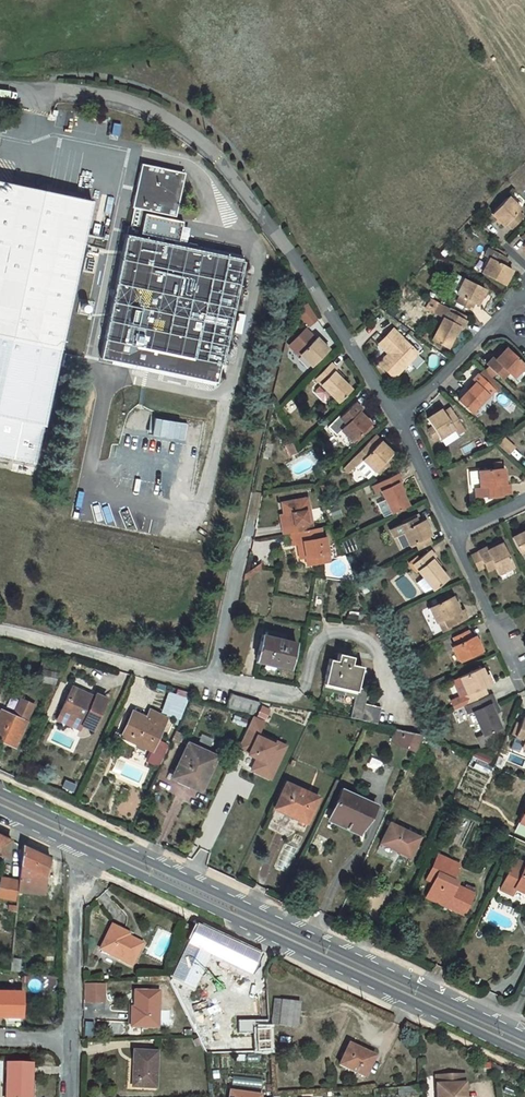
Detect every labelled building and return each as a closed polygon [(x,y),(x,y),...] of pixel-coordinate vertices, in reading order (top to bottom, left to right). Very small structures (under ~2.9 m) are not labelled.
[(185,173),(141,164),(132,208),(176,217),(185,173)] [(36,464),(92,201),(0,181),(0,456),(36,464)] [(520,209),(508,197),(491,214),(503,226),(506,223),(512,228),(523,217),(517,212),(520,209)] [(139,228),(130,226),(128,235),(137,237),(139,228)] [(128,235),(126,235),(101,358),(217,383),(243,259),(137,237),(128,235)] [(495,251),(488,248),(484,255),(489,258),(482,273),(504,285),(512,269),(503,265),(507,258),(500,254),(495,251)] [(477,305),(485,289),(464,279),(456,294),(460,295),(456,302),(470,310),(473,303),(477,305)] [(437,302),(432,312),(443,318),(431,340),(447,348),(453,335),(458,326),(461,327),(462,328),(466,320),(447,311),(448,308),(437,302)] [(298,313),(311,328),(321,319),(308,304),(298,313)] [(290,344),(312,366),(328,349),(316,337),(315,338),(305,328),(290,344)] [(381,341),(391,351),(388,353),(379,363),(394,378),(418,353),(393,329),(381,341)] [(381,341),(378,343),(388,353),(391,351),(381,341)] [(524,365),(506,348),(495,359),(492,357),(486,364),(501,379),(508,372),(513,377),(524,365)] [(340,379),(333,372),(335,370),(336,369),(330,363),(315,378),(321,384),(315,390),(315,393),(323,401),(326,401),(332,395),(339,402),(351,389),(340,379)] [(482,369),(478,374),(472,380),(473,380),(475,383),(468,390),(458,401),(471,413),(494,388),(497,391),(501,387),(482,369)] [(343,377),(335,370),(333,372),(340,379),(343,377)] [(475,383),(473,380),(466,388),(468,390),(475,383)] [(362,409),(355,403),(334,423),(333,421),(321,432),(330,441),(341,430),(353,442),(371,424),(359,412),(362,409)] [(464,429),(450,408),(443,412),(441,409),(427,418),(432,427),(428,430),(434,439),(438,436),(440,438),(453,429),(457,434),(464,429)] [(393,453),(375,435),(353,458),(359,463),(356,466),(368,478),(375,471),(391,455),(393,453)] [(394,458),(391,455),(375,471),(378,473),(394,458)] [(359,463),(353,458),(343,468),(347,472),(354,465),(356,466),(359,463)] [(504,468),(478,470),(480,487),(474,487),(475,497),(510,494),(509,484),(506,485),(504,468)] [(401,481),(397,474),(377,483),(381,490),(392,513),(408,506),(402,492),(397,483),(400,481),(401,481)] [(381,490),(377,483),(372,486),(375,493),(381,490)] [(307,498),(282,503),(284,515),(286,526),(282,527),(283,534),(291,533),(307,530),(305,523),(308,522),(306,511),(309,510),(307,498)] [(417,514),(402,521),(403,523),(389,529),(393,537),(403,533),(410,545),(415,543),(418,550),(432,543),(429,536),(431,535),(423,520),(420,521),(417,514)] [(322,538),(320,527),(312,529),(307,530),(291,533),(293,545),(298,544),(304,543),(306,557),(308,565),(329,561),(325,538),(322,538)] [(512,538),(519,553),(524,550),(524,531),(512,538)] [(354,549),(349,540),(342,544),(347,553),(354,549)] [(304,543),(298,544),(301,558),(306,557),(304,543)] [(485,547),(477,552),(484,566),(486,571),(494,566),(498,573),(513,566),(502,543),(487,551),(485,547)] [(435,556),(430,550),(418,559),(412,564),(420,573),(433,590),(448,579),(438,567),(432,559),(434,557),(435,556)] [(484,566),(477,552),(471,556),(477,570),(484,566)] [(418,574),(420,573),(412,564),(418,559),(416,557),(409,563),(418,574)] [(441,565),(434,557),(432,559),(438,567),(441,565)] [(459,611),(452,596),(428,607),(436,623),(438,622),(443,619),(447,627),(467,618),(462,610),(459,611)] [(447,627),(443,619),(438,622),(442,629),(447,627)] [(471,637),(467,630),(453,637),(457,644),(453,646),(460,661),(482,651),(474,635),(471,637)] [(295,642),(262,634),(257,657),(277,662),(277,664),(289,667),(295,642)] [(357,686),(362,665),(351,663),(353,656),(338,652),(336,660),(329,658),(322,687),(355,695),(353,705),(363,707),(361,718),(377,722),(380,706),(365,703),(368,689),(357,686)] [(59,664),(43,659),(40,669),(57,674),(59,664)] [(481,667),(459,677),(466,694),(461,696),(466,705),(480,699),(476,690),(483,686),(491,683),(487,674),(485,675),(481,667)] [(94,697),(71,686),(57,719),(79,729),(82,724),(93,729),(106,699),(95,694),(94,697)] [(487,695),(483,686),(476,690),(480,699),(487,695)] [(259,702),(230,693),(226,707),(253,715),(259,702)] [(466,705),(464,706),(468,713),(472,711),(483,734),(477,737),(481,746),(491,741),(495,733),(494,730),(500,727),(494,713),(491,706),(496,704),(491,694),(487,695),(480,699),(466,705)] [(188,701),(169,695),(162,710),(181,717),(188,701)] [(21,699),(13,716),(2,711),(0,714),(0,739),(15,746),(34,704),(21,699)] [(499,712),(496,704),(491,706),(494,713),(499,712)] [(261,705),(257,716),(266,720),(271,709),(261,705)] [(363,707),(353,705),(350,715),(361,718),(363,707)] [(167,718),(150,710),(146,717),(132,711),(121,736),(147,748),(151,740),(155,742),(152,750),(147,760),(158,765),(168,746),(156,740),(167,718)] [(250,772),(273,782),(288,746),(261,735),(267,721),(253,715),(240,746),(250,750),(247,755),(256,759),(250,772)] [(523,716),(520,724),(516,735),(516,736),(523,739),(521,747),(524,748),(524,717),(523,716)] [(391,740),(414,751),(422,734),(397,728),(391,740)] [(152,750),(155,742),(151,740),(147,748),(152,750)] [(217,755),(188,742),(175,771),(192,779),(190,783),(201,788),(217,755)] [(192,779),(175,771),(172,775),(190,783),(192,779)] [(318,797),(286,782),(277,802),(302,813),(300,817),(308,820),(318,797)] [(373,804),(342,790),(331,815),(348,823),(346,827),(357,832),(365,815),(367,816),(373,804)] [(348,823),(331,815),(329,819),(346,827),(348,823)] [(420,837),(390,822),(380,842),(410,857),(420,837)] [(0,835),(0,855),(7,858),(11,840),(0,835)] [(50,858),(22,845),(17,891),(45,894),(47,875),(48,869),(49,865),(50,858)] [(459,865),(437,855),(430,869),(437,873),(433,881),(427,893),(446,902),(446,903),(465,912),(473,894),(454,885),(456,881),(452,879),(459,865)] [(523,864),(524,863),(514,858),(500,889),(511,894),(514,887),(524,892),(524,865),(523,864)] [(437,873),(430,869),(426,878),(433,881),(437,873)] [(17,880),(1,876),(0,880),(0,897),(15,900),(17,880)] [(446,902),(427,893),(426,896),(445,905),(446,903),(446,902)] [(193,924),(187,922),(184,927),(189,930),(193,924)] [(128,934),(112,926),(101,949),(131,964),(141,944),(126,937),(128,934)] [(270,1051),(269,1030),(255,1030),(256,1038),(215,1039),(191,990),(209,955),(221,961),(246,972),(250,974),(258,955),(196,926),(170,982),(206,1054),(270,1051)] [(21,959),(11,957),(10,970),(20,972),(21,959)] [(246,972),(221,961),(219,966),(244,977),(246,972)] [(83,1002),(106,1002),(107,982),(84,982),(83,1002)] [(22,1016),(23,991),(0,991),(0,1015),(22,1016)] [(158,992),(135,992),(134,1009),(132,1009),(131,1026),(142,1026),(142,1029),(148,1029),(148,1027),(157,1027),(158,992)] [(274,999),(272,1024),(298,1027),(300,1002),(274,999)] [(365,1052),(349,1044),(340,1065),(365,1077),(374,1057),(364,1053),(365,1052)] [(157,1053),(134,1051),(133,1066),(136,1066),(135,1087),(155,1088),(157,1053)] [(31,1065),(6,1064),(6,1096),(30,1096),(31,1065)] [(445,1075),(445,1083),(436,1084),(436,1096),(465,1096),(464,1082),(460,1082),(460,1074),(445,1075)] [(445,1075),(435,1075),(436,1084),(445,1083),(445,1075)] [(421,1087),(398,1089),(398,1096),(421,1094),(421,1087)]
